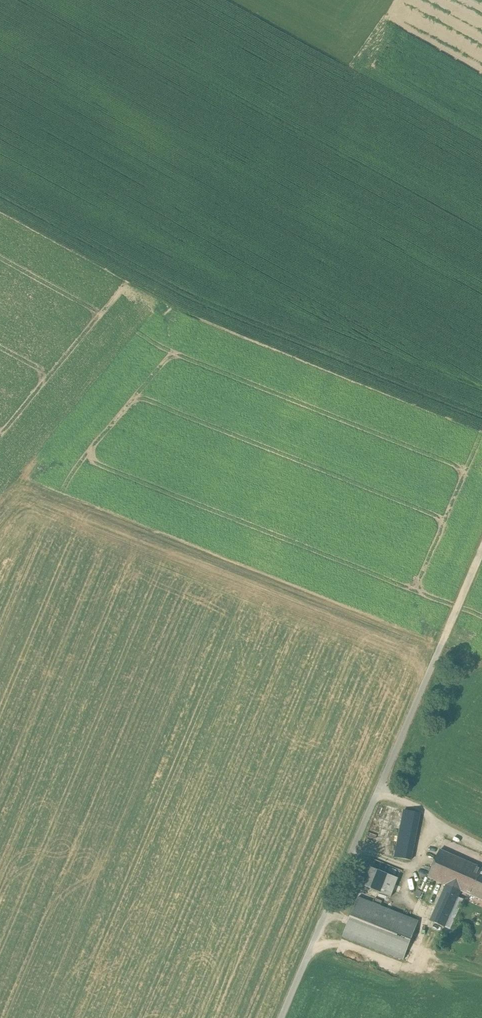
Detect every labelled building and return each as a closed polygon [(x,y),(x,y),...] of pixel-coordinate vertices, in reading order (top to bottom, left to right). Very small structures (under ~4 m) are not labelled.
[(404,811),(397,845),(413,848),(420,814),(404,811)] [(413,848),(397,845),(395,857),(411,860),(413,848)] [(440,849),(428,877),(435,880),(446,885),(446,884),(461,891),(481,900),(481,868),(440,849)] [(402,871),(373,859),(362,884),(391,896),(402,871)] [(446,885),(430,920),(445,927),(461,891),(446,884),(446,885)] [(419,922),(357,896),(341,934),(403,960),(419,922)]
